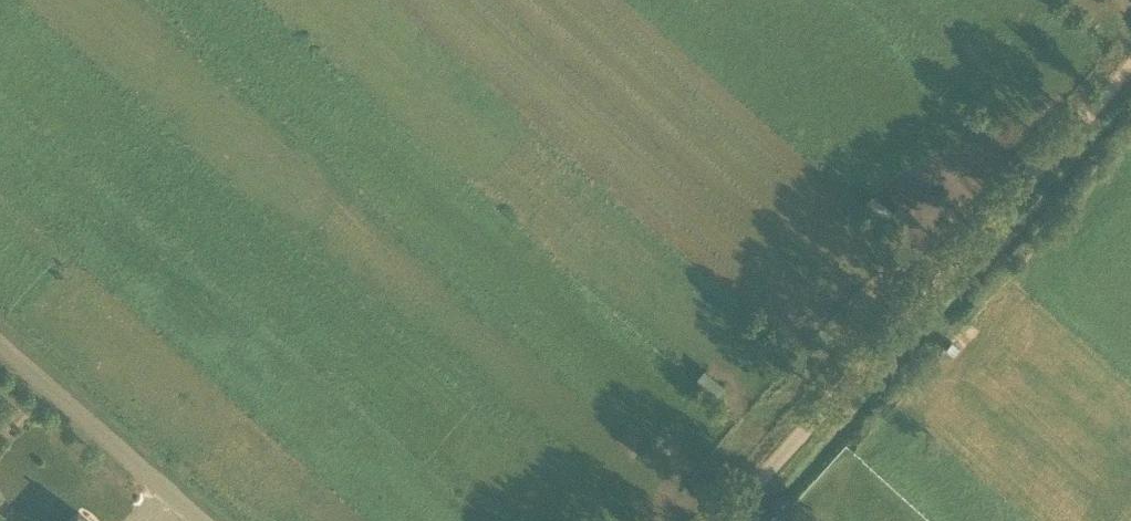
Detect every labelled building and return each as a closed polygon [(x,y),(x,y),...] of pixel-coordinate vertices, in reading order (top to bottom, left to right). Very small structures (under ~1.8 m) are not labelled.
[(708,366),(696,379),(715,397),(728,384),(708,366)]
